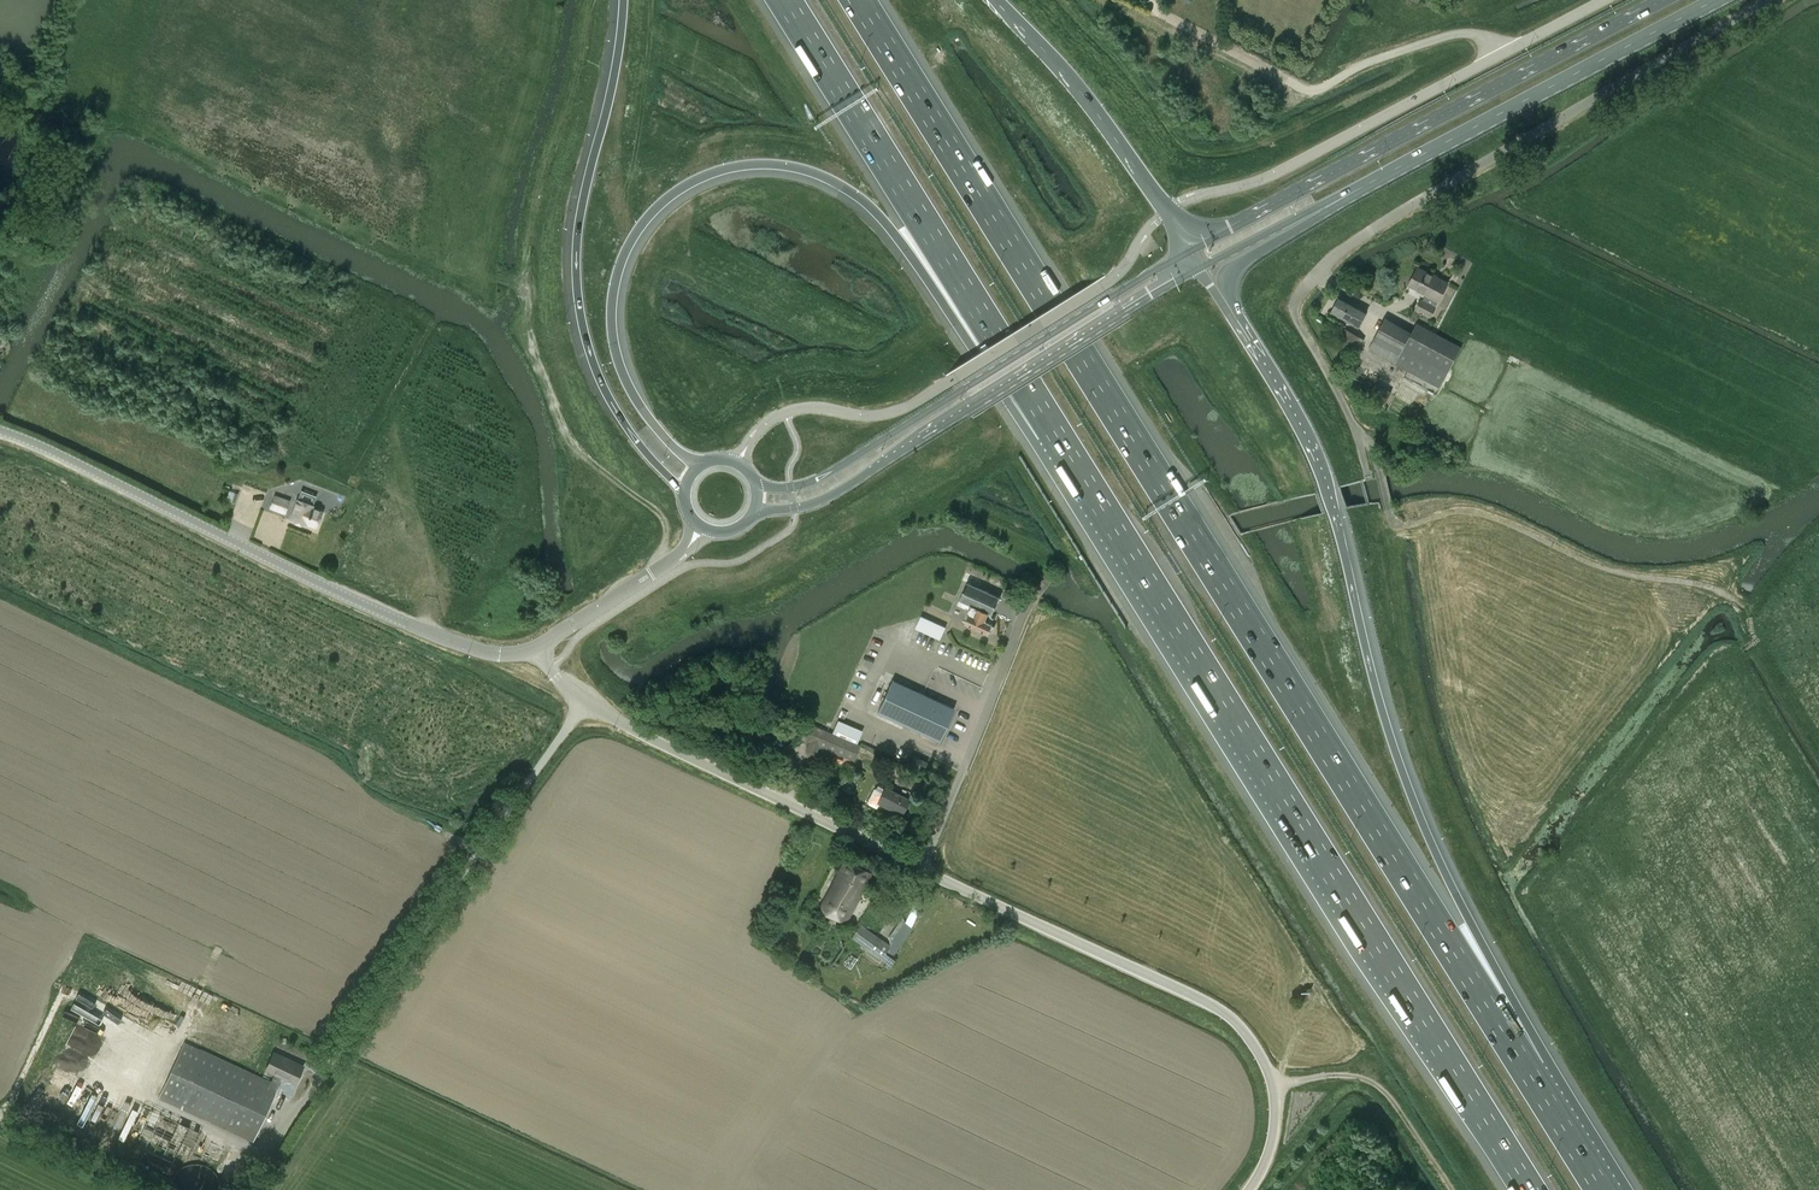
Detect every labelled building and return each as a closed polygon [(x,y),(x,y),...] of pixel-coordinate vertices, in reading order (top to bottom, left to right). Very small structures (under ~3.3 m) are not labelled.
[(1418,267),(1409,285),(1426,294),(1423,301),(1422,300),(1417,308),(1431,316),(1435,307),(1439,301),(1447,283),(1418,267)] [(1340,296),(1331,313),(1359,327),(1368,311),(1340,296)] [(1386,317),(1368,350),(1440,388),(1462,347),(1417,323),(1412,332),(1386,317)] [(1345,328),(1336,345),(1355,356),(1365,339),(1345,328)] [(1376,383),(1368,398),(1383,407),(1391,392),(1376,383)] [(275,495),(269,509),(286,515),(291,501),(290,500),(291,495),(277,490),(275,495)] [(298,501),(291,519),(306,524),(317,528),(323,510),(312,506),(314,498),(312,495),(308,493),(304,495),(302,502),(298,501)] [(962,596),(994,609),(999,597),(968,582),(962,596)] [(994,609),(962,596),(958,605),(966,608),(966,607),(969,609),(968,612),(970,613),(966,623),(990,633),(990,631),(993,632),(995,627),(993,626),(994,624),(992,624),(995,619),(990,617),(994,609)] [(919,617),(915,628),(927,633),(932,623),(919,617)] [(893,680),(877,712),(939,741),(954,709),(893,680)] [(860,746),(808,724),(802,738),(809,741),(807,748),(816,752),(819,745),(854,760),(860,746)] [(915,758),(912,764),(923,769),(926,762),(915,758)] [(876,787),(868,801),(869,804),(877,808),(880,803),(901,814),(908,800),(886,788),(885,789),(881,786),(876,787)] [(821,908),(847,920),(871,874),(845,860),(821,908)] [(861,924),(852,937),(881,959),(882,957),(888,961),(913,927),(906,922),(889,945),(861,924)] [(266,1070),(275,1074),(272,1082),(267,1080),(263,1078),(200,1049),(203,1042),(188,1035),(159,1097),(253,1141),(279,1085),(282,1077),(296,1083),(303,1066),(274,1052),(266,1070)] [(148,1106),(137,1132),(196,1155),(206,1129),(148,1106)]
